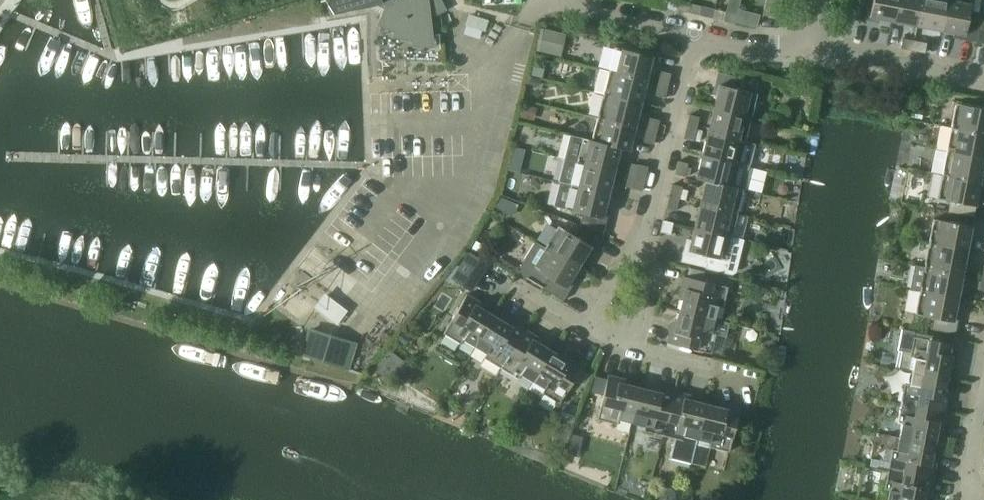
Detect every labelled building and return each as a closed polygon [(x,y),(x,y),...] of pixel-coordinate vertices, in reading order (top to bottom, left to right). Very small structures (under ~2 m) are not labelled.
[(333,15),(376,6),(383,9),(381,14),(381,15),(379,19),(395,26),(394,31),(412,35),(412,40),(432,41),(432,36),(428,0),(327,0),(325,1),(333,15)] [(778,0),(766,0),(764,11),(763,15),(774,18),(776,11),(778,0)] [(893,22),(898,0),(860,0),(857,20),(869,22),(870,18),(893,22)] [(893,22),(917,26),(922,0),(898,0),(893,22)] [(917,26),(941,31),(947,0),(922,0),(917,26)] [(941,31),(964,35),(963,40),(975,42),(980,18),(983,0),(947,0),(941,31)] [(980,18),(975,42),(983,44),(983,0),(980,18)] [(677,10),(688,13),(691,4),(679,1),(677,10)] [(691,4),(688,13),(700,16),(702,7),(691,4)] [(735,24),(737,15),(726,12),(723,21),(735,24)] [(469,15),(466,25),(482,30),(485,31),(488,21),(469,15)] [(566,35),(541,29),(536,50),(561,56),(566,35)] [(900,49),(912,51),(914,41),(902,38),(900,49)] [(914,41),(912,51),(924,53),(926,43),(914,41)] [(609,71),(646,81),(652,57),(615,48),(609,71)] [(543,69),(533,67),(531,75),(541,78),(543,69)] [(646,81),(609,71),(599,69),(593,92),(603,95),(641,104),(646,81)] [(658,83),(668,86),(671,74),(661,72),(658,83)] [(713,109),(751,118),(757,94),(739,90),(742,78),(718,73),(715,85),(719,86),(713,109)] [(529,77),(526,88),(538,91),(541,80),(529,77)] [(665,98),(668,86),(658,83),(655,95),(665,98)] [(635,127),(641,104),(603,95),(598,118),(635,127)] [(951,128),(983,134),(983,109),(956,104),(951,128)] [(536,109),(523,105),(520,117),(534,121),(536,109)] [(751,118),(713,109),(708,132),(745,141),(751,118)] [(686,127),(696,129),(699,118),(689,115),(686,127)] [(777,123),(790,125),(792,118),(779,115),(777,123)] [(620,148),(620,149),(629,151),(635,127),(598,118),(592,141),(620,148)] [(649,118),(646,130),(656,132),(659,121),(649,118)] [(693,140),(696,129),(686,127),(683,139),(693,141),(693,140)] [(951,128),(947,151),(983,159),(983,134),(951,128)] [(696,129),(693,140),(699,142),(702,131),(696,129)] [(656,132),(646,130),(644,142),(653,144),(656,132)] [(702,155),(749,167),(754,144),(745,141),(708,132),(702,155)] [(592,141),(571,136),(565,160),(614,171),(620,149),(620,148),(592,141)] [(513,169),(522,150),(514,147),(504,166),(513,169)] [(947,151),(942,175),(980,182),(983,160),(983,159),(947,151)] [(696,179),(705,182),(706,181),(734,188),(734,187),(743,190),(749,167),(702,155),(696,179)] [(687,168),(688,160),(679,158),(675,174),(685,176),(685,175),(687,168)] [(565,160),(560,183),(609,195),(614,171),(565,160)] [(631,164),(628,175),(635,177),(638,166),(631,164)] [(635,177),(645,179),(648,167),(638,165),(638,166),(635,177)] [(628,175),(625,187),(632,189),(635,177),(628,175)] [(980,182),(942,175),(937,199),(975,206),(980,182)] [(642,191),(645,179),(635,177),(632,189),(642,191)] [(742,194),(743,190),(734,187),(734,188),(706,181),(705,182),(700,204),(737,214),(742,194)] [(603,217),(609,195),(560,183),(554,207),(583,214),(580,226),(603,235),(607,219),(603,217)] [(669,197),(679,199),(681,189),(682,187),(672,185),(669,197)] [(681,189),(679,199),(685,201),(688,191),(681,189)] [(676,211),(679,199),(669,197),(666,209),(676,211)] [(737,214),(700,204),(694,227),(732,237),(737,214)] [(929,244),(967,251),(971,227),(933,219),(929,244)] [(663,221),(660,232),(670,235),(673,223),(663,221)] [(595,250),(603,235),(580,226),(574,236),(558,226),(545,247),(578,267),(591,247),(595,250)] [(744,240),(732,237),(694,227),(689,250),(684,249),(681,262),(705,268),(705,269),(731,276),(736,273),(744,240)] [(474,241),(471,248),(483,255),(487,248),(474,241)] [(566,287),(578,267),(545,247),(536,242),(521,267),(522,276),(542,288),(563,301),(570,290),(566,287)] [(929,244),(924,267),(962,275),(967,251),(929,244)] [(486,265),(471,255),(455,281),(471,290),(486,265)] [(962,275),(924,267),(914,265),(909,289),(920,291),(957,298),(962,275)] [(680,311),(715,319),(718,306),(723,308),(728,287),(683,277),(679,294),(684,295),(680,311)] [(953,321),(957,298),(920,291),(915,315),(933,318),(931,330),(955,335),(958,322),(953,321)] [(337,325),(347,311),(324,293),(314,308),(337,325)] [(475,347),(494,317),(480,308),(482,304),(467,295),(443,334),(461,344),(464,340),(475,347)] [(729,323),(715,319),(680,311),(676,327),(671,326),(667,343),(711,354),(716,334),(725,336),(729,323)] [(508,325),(494,317),(475,347),(487,354),(484,358),(501,369),(525,330),(510,321),(508,325)] [(309,329),(302,354),(348,368),(355,344),(309,329)] [(539,339),(525,330),(501,369),(519,379),(521,375),(532,382),(551,351),(537,343),(539,339)] [(898,351),(895,368),(911,371),(947,378),(950,362),(955,363),(958,346),(913,337),(911,349),(902,348),(898,351)] [(565,360),(551,351),(532,382),(544,389),(541,393),(559,404),(583,365),(568,356),(565,360)] [(947,378),(911,371),(909,385),(904,384),(900,404),(945,412),(948,395),(944,394),(947,378)] [(631,423),(640,388),(624,384),(625,380),(608,376),(597,420),(617,425),(618,420),(631,423)] [(603,395),(607,380),(595,377),(591,392),(603,395)] [(656,392),(640,388),(631,423),(645,426),(643,431),(663,436),(674,392),(657,388),(656,392)] [(690,396),(674,392),(663,436),(675,439),(671,458),(691,463),(697,439),(705,404),(689,400),(690,396)] [(580,409),(568,404),(561,420),(573,425),(580,409)] [(721,408),(705,404),(697,439),(710,443),(709,447),(729,452),(740,408),(722,404),(721,408)] [(945,412),(900,404),(897,423),(901,424),(899,437),(934,444),(937,428),(942,429),(945,412)] [(934,444),(899,437),(896,451),(892,450),(888,470),(933,478),(936,461),(931,460),(934,444)] [(888,470),(884,489),(889,490),(887,499),(924,499),(925,494),(929,495),(933,478),(888,470)]
